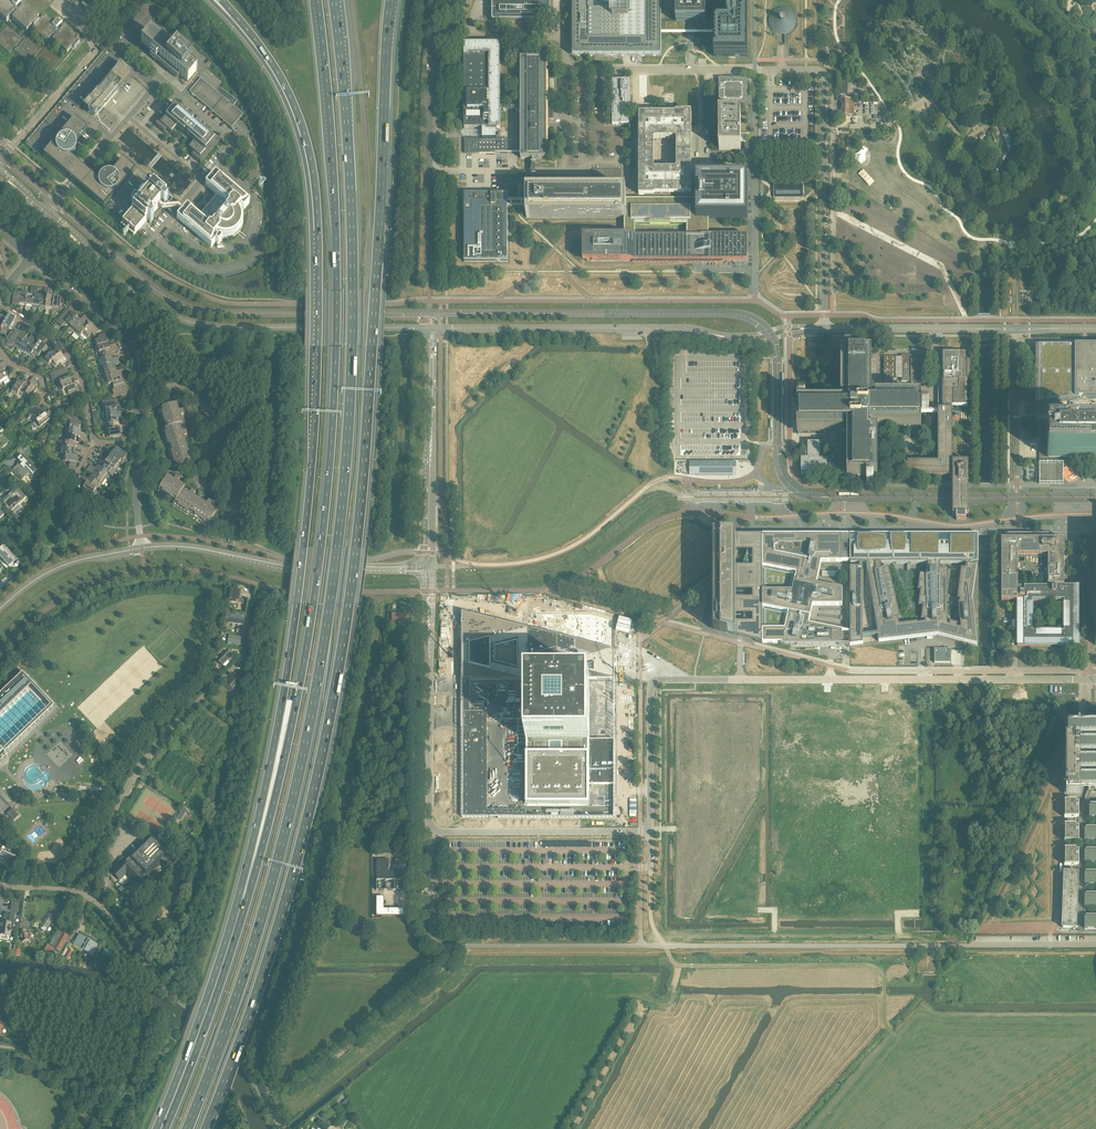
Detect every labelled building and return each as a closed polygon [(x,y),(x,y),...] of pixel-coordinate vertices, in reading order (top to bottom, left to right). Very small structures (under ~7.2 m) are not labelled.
[(6,23),(0,31),(0,45),(9,53),(15,47),(17,49),(15,51),(29,64),(35,57),(37,59),(35,61),(49,74),(51,72),(53,73),(74,49),(79,43),(77,41),(79,39),(65,27),(59,33),(57,31),(59,29),(62,25),(58,21),(55,25),(45,16),(39,23),(37,21),(39,19),(25,6),(19,13),(17,11),(19,9),(19,8),(22,4),(18,1),(15,5),(9,0),(0,0),(0,18),(6,23)] [(536,19),(542,19),(542,21),(550,21),(550,0),(492,0),(492,10),(493,10),(493,21),(532,21),(532,20),(532,19),(536,19)] [(661,30),(661,25),(658,25),(658,22),(661,22),(661,0),(581,0),(581,1),(577,0),(572,0),(572,56),(577,56),(642,56),(661,56),(661,30)] [(682,30),(683,30),(684,31),(685,31),(685,30),(686,30),(689,30),(689,31),(690,32),(691,32),(692,32),(692,31),(693,31),(693,30),(695,30),(698,30),(699,29),(700,29),(701,29),(702,30),(703,30),(704,29),(705,30),(706,30),(707,30),(708,29),(708,28),(709,28),(709,29),(710,29),(710,30),(711,31),(712,31),(712,30),(713,30),(715,30),(715,22),(706,22),(706,0),(676,0),(676,22),(661,22),(658,22),(658,25),(661,25),(661,30),(664,30),(665,30),(666,31),(667,31),(667,30),(668,30),(669,30),(670,30),(670,31),(671,31),(672,31),(673,31),(674,30),(675,30),(675,29),(676,29),(676,30),(677,30),(677,31),(678,31),(680,30),(681,30),(682,30)] [(715,30),(715,57),(748,57),(748,0),(718,0),(718,22),(715,22),(715,30)] [(779,33),(780,33),(781,34),(782,34),(783,34),(784,34),(785,33),(786,33),(787,33),(788,32),(789,32),(790,31),(791,30),(792,30),(792,29),(793,28),(794,27),(794,26),(794,25),(795,24),(795,23),(795,22),(795,21),(795,20),(795,19),(795,18),(794,17),(794,16),(794,15),(793,14),(792,13),(791,12),(791,11),(790,11),(789,10),(788,10),(787,9),(786,9),(785,8),(784,8),(783,8),(782,8),(781,8),(780,8),(779,9),(778,9),(777,10),(776,10),(775,11),(774,11),(773,12),(773,13),(772,14),(771,15),(770,16),(770,17),(770,18),(770,20),(770,21),(770,22),(770,23),(770,24),(770,25),(771,26),(771,27),(772,28),(772,29),(773,29),(774,30),(774,31),(775,31),(776,32),(777,33),(778,33),(779,33)] [(156,60),(161,65),(172,74),(177,79),(180,76),(188,82),(189,81),(195,74),(196,73),(188,66),(191,62),(176,49),(173,53),(150,33),(149,35),(143,42),(142,43),(159,57),(156,60)] [(482,135),(482,139),(497,139),(497,135),(498,135),(498,133),(498,132),(497,132),(497,129),(500,129),(500,110),(500,107),(500,45),(464,45),(465,52),(464,52),(464,111),(465,111),(465,129),(482,129),(482,132),(481,134),(482,135)] [(904,58),(912,68),(913,68),(907,59),(910,57),(913,54),(909,48),(902,53),(897,47),(896,48),(901,54),(903,56),(904,58)] [(532,159),(535,159),(547,159),(547,126),(549,126),(549,119),(548,119),(548,114),(549,114),(549,106),(549,105),(547,105),(547,59),(521,59),(520,107),(520,110),(521,159),(532,159)] [(83,108),(88,113),(89,112),(94,116),(96,113),(99,110),(100,111),(104,106),(117,91),(119,93),(132,77),(133,76),(121,65),(83,108)] [(189,92),(233,126),(243,113),(232,105),(235,102),(234,102),(236,100),(223,90),(221,92),(228,97),(227,98),(201,78),(189,92)] [(726,114),(726,107),(726,106),(741,106),(748,106),(748,78),(719,78),(719,81),(717,81),(717,87),(719,87),(719,106),(721,106),(721,114),(719,114),(719,150),(741,150),(741,141),(744,140),(744,138),(745,138),(745,137),(745,136),(744,136),(743,136),(743,134),(741,134),(741,114),(726,114)] [(630,124),(630,79),(613,79),(613,124),(630,124)] [(694,81),(677,81),(676,109),(683,109),(683,112),(694,112),(694,81)] [(859,81),(841,81),(841,94),(847,94),(847,83),(859,83),(859,81)] [(841,99),(841,116),(845,116),(850,116),(850,113),(854,113),(854,99),(847,99),(841,99)] [(219,142),(193,120),(173,103),(155,124),(164,132),(167,130),(171,134),(177,128),(182,132),(182,133),(182,134),(183,135),(183,136),(184,137),(185,137),(185,138),(186,138),(187,138),(188,138),(194,143),(189,149),(194,153),(191,155),(201,163),(219,142)] [(865,104),(865,113),(875,114),(876,104),(865,104)] [(647,114),(639,114),(639,124),(639,170),(639,182),(639,186),(639,187),(639,190),(639,197),(650,197),(692,197),(692,178),(692,167),(692,127),(692,124),(692,114),(675,114),(651,114),(647,114)] [(67,176),(70,179),(73,181),(80,187),(79,188),(104,209),(106,207),(105,206),(110,200),(112,198),(135,171),(123,160),(111,174),(110,173),(109,173),(108,173),(107,173),(106,173),(105,174),(104,174),(103,175),(102,175),(101,176),(101,177),(100,178),(99,179),(99,180),(99,181),(93,176),(94,175),(91,174),(84,169),(78,163),(76,161),(76,162),(70,157),(71,156),(72,156),(72,155),(73,155),(74,154),(74,153),(75,152),(76,151),(76,150),(76,149),(77,148),(77,147),(76,146),(76,145),(76,144),(76,143),(87,129),(74,119),(44,154),(43,153),(41,155),(66,177),(67,176)] [(1013,146),(1007,129),(1001,131),(1008,148),(1013,146)] [(497,139),(482,139),(465,139),(465,153),(479,153),(479,151),(497,151),(497,153),(507,153),(507,139),(497,139)] [(987,167),(982,160),(989,155),(985,150),(978,154),(971,146),(970,147),(978,157),(979,159),(986,168),(987,167)] [(593,169),(593,180),(621,180),(621,169),(593,169)] [(206,185),(216,194),(218,196),(211,205),(209,207),(207,209),(200,218),(187,207),(187,206),(178,217),(177,218),(203,241),(204,241),(211,247),(217,240),(215,239),(216,238),(218,240),(215,243),(218,245),(221,240),(217,237),(217,236),(218,237),(219,237),(220,237),(221,238),(223,238),(224,238),(225,238),(226,238),(228,238),(229,238),(230,238),(231,237),(232,237),(233,236),(235,236),(236,235),(237,234),(238,233),(237,233),(239,231),(240,231),(240,230),(241,229),(241,227),(242,226),(242,225),(242,224),(243,223),(243,221),(243,220),(243,219),(243,218),(242,216),(242,215),(242,214),(241,213),(240,212),(240,211),(239,210),(241,208),(243,210),(249,203),(240,194),(215,173),(214,174),(206,183),(206,184),(205,185),(206,185)] [(697,194),(697,200),(697,218),(709,218),(747,218),(747,210),(747,178),(710,178),(697,178),(697,194)] [(774,191),(774,198),(803,197),(803,184),(774,185),(774,191)] [(159,193),(153,188),(151,190),(148,187),(145,191),(134,203),(131,207),(134,210),(133,211),(133,212),(129,215),(126,220),(125,220),(125,221),(121,225),(127,231),(128,231),(134,236),(138,231),(138,230),(142,226),(145,223),(146,222),(147,221),(150,223),(154,219),(164,208),(167,204),(167,203),(164,201),(165,199),(162,196),(163,195),(162,194),(160,192),(160,193),(159,193)] [(526,205),(526,218),(624,218),(626,218),(626,200),(626,191),(587,191),(587,189),(579,189),(579,190),(578,190),(578,189),(575,189),(575,190),(571,190),(571,189),(562,189),(562,191),(535,191),(532,191),(526,191),(526,202),(526,205)] [(464,262),(508,262),(508,207),(508,205),(508,202),(508,193),(503,193),(503,192),(500,192),(500,193),(497,193),(497,192),(491,192),(491,193),(464,193),(464,238),(464,262)] [(624,228),(624,236),(635,236),(635,228),(635,225),(687,225),(687,228),(687,236),(693,236),(708,236),(709,236),(709,218),(697,218),(697,200),(694,200),(630,200),(628,200),(628,218),(626,218),(624,218),(624,228)] [(162,235),(165,238),(172,231),(168,228),(162,235)] [(165,239),(170,243),(174,239),(177,235),(172,230),(165,239)] [(747,236),(709,236),(708,236),(693,236),(687,236),(635,236),(624,236),(583,236),(583,262),(588,262),(633,262),(633,264),(693,264),(696,264),(723,264),(723,262),(747,262),(747,236)] [(25,307),(32,308),(35,287),(31,287),(30,294),(27,293),(26,305),(25,305),(25,307)] [(32,308),(39,308),(40,295),(37,295),(38,288),(35,287),(32,308)] [(39,308),(45,309),(48,289),(45,289),(44,296),(40,295),(39,308)] [(45,309),(52,310),(54,297),(51,297),(52,290),(48,289),(45,309)] [(19,304),(25,305),(26,305),(27,293),(14,291),(12,305),(19,306),(19,304)] [(54,297),(52,310),(59,311),(59,305),(63,305),(64,298),(54,297)] [(66,323),(70,327),(78,318),(67,309),(56,322),(62,327),(66,323)] [(8,315),(7,319),(2,327),(3,327),(9,330),(10,327),(13,329),(14,326),(17,322),(18,320),(15,319),(8,315)] [(69,328),(74,333),(87,317),(85,315),(80,320),(78,318),(70,327),(69,328)] [(79,337),(82,334),(88,327),(86,325),(90,319),(87,317),(74,333),(79,337)] [(82,334),(87,338),(91,334),(94,336),(98,330),(90,324),(88,327),(82,334)] [(15,343),(20,347),(26,338),(15,330),(5,344),(11,348),(15,343)] [(19,349),(24,352),(36,335),(33,334),(29,339),(26,338),(20,347),(19,349)] [(93,341),(95,347),(108,343),(105,334),(98,336),(99,339),(93,341)] [(30,356),(32,353),(37,345),(35,343),(39,337),(36,335),(24,352),(30,356)] [(32,353),(38,357),(41,351),(44,353),(47,349),(48,348),(48,347),(39,341),(37,345),(32,353)] [(95,347),(97,354),(116,348),(115,344),(109,346),(108,343),(95,347)] [(1035,346),(1035,399),(1051,399),(1094,399),(1095,399),(1095,363),(1086,363),(1086,346),(1035,346)] [(117,351),(116,348),(97,354),(99,360),(112,356),(111,353),(117,351)] [(47,366),(50,363),(61,354),(63,352),(60,349),(55,354),(53,351),(43,360),(47,366)] [(960,352),(952,352),(941,352),(941,360),(941,363),(941,364),(940,367),(940,370),(940,373),(939,379),(938,381),(938,384),(938,387),(938,389),(938,406),(946,406),(948,406),(967,406),(967,380),(967,352),(960,352)] [(62,366),(63,368),(66,367),(65,365),(69,364),(67,362),(67,361),(61,354),(50,363),(55,368),(60,364),(62,366)] [(848,431),(848,471),(848,476),(858,476),(858,477),(860,477),(860,476),(876,476),(876,474),(880,474),(880,457),(876,457),(876,432),(875,432),(875,427),(920,427),(920,417),(921,417),(921,415),(920,415),(920,414),(920,411),(920,409),(920,406),(920,399),(875,399),(875,400),(870,400),(870,355),(867,355),(867,354),(858,354),(858,355),(842,355),(842,400),(844,400),(844,405),(799,405),(799,415),(797,415),(797,417),(799,417),(799,433),(843,433),(843,431),(846,431),(848,431)] [(99,360),(101,366),(120,360),(119,357),(113,359),(112,356),(99,360)] [(901,356),(901,358),(901,382),(911,382),(911,384),(923,384),(923,359),(911,359),(911,356),(901,356)] [(884,380),(890,380),(896,380),(896,357),(884,357),(884,380)] [(101,366),(103,373),(115,369),(115,366),(121,364),(120,360),(101,366)] [(5,373),(3,371),(8,367),(6,364),(0,369),(0,377),(5,373)] [(58,378),(60,384),(71,380),(66,367),(63,368),(50,373),(52,380),(58,378)] [(103,373),(105,379),(124,373),(123,370),(116,372),(115,369),(103,373)] [(0,377),(0,385),(3,383),(5,386),(11,381),(5,373),(0,377)] [(107,386),(112,384),(119,382),(119,381),(118,378),(125,376),(124,373),(105,379),(107,386)] [(17,396),(19,393),(19,392),(26,381),(28,379),(25,377),(21,383),(19,381),(11,392),(17,396)] [(19,392),(19,393),(24,396),(36,379),(33,377),(29,383),(26,381),(19,392)] [(36,379),(24,396),(30,400),(30,399),(38,389),(35,387),(39,381),(36,379)] [(61,391),(64,390),(77,385),(80,384),(78,380),(72,383),(71,380),(60,384),(58,384),(61,391)] [(112,384),(114,390),(112,390),(114,397),(127,394),(123,380),(119,381),(119,382),(112,384)] [(64,390),(67,396),(73,394),(75,400),(82,398),(77,385),(64,390)] [(102,402),(103,412),(117,410),(115,400),(102,402)] [(28,420),(30,418),(30,419),(31,418),(32,416),(36,421),(36,422),(45,415),(37,404),(24,414),(28,420)] [(163,429),(164,430),(179,425),(182,424),(179,416),(184,415),(182,411),(178,412),(175,404),(160,409),(166,428),(163,429)] [(938,409),(938,411),(938,414),(938,462),(907,462),(907,465),(900,465),(900,469),(907,469),(907,476),(952,476),(952,485),(952,494),(952,495),(952,503),(952,505),(952,506),(952,515),(956,515),(956,520),(966,520),(965,515),(968,515),(968,506),(968,505),(968,503),(968,495),(968,494),(968,487),(968,486),(968,484),(968,462),(952,462),(952,421),(959,421),(959,416),(952,416),(952,409),(948,409),(946,409),(938,409)] [(36,422),(36,421),(34,423),(39,428),(49,420),(47,417),(53,413),(51,410),(45,415),(36,422)] [(103,412),(104,418),(124,415),(124,412),(117,413),(117,410),(103,412)] [(70,422),(69,428),(81,430),(82,416),(65,414),(64,421),(70,422)] [(104,418),(105,425),(119,423),(118,420),(125,419),(124,415),(104,418)] [(1042,420),(1042,440),(1048,440),(1048,433),(1049,433),(1057,433),(1057,430),(1058,430),(1058,420),(1042,420)] [(105,425),(106,431),(127,428),(126,425),(119,426),(119,423),(105,425)] [(164,430),(170,449),(185,444),(183,436),(187,435),(186,430),(181,432),(179,425),(164,430)] [(67,428),(66,435),(87,437),(87,434),(80,433),(81,430),(69,428),(67,428)] [(127,428),(106,431),(107,438),(121,436),(120,433),(127,432),(127,428)] [(1095,458),(1095,433),(1084,433),(1084,430),(1061,430),(1061,433),(1057,433),(1049,433),(1048,433),(1048,440),(1042,440),(1042,464),(1058,464),(1058,456),(1063,456),(1063,458),(1095,458)] [(66,435),(66,441),(75,443),(79,443),(79,440),(86,441),(87,437),(66,435)] [(64,441),(63,448),(81,450),(81,447),(75,446),(75,443),(66,441),(64,441)] [(805,458),(801,458),(801,473),(801,476),(805,476),(807,476),(817,476),(817,473),(828,473),(828,468),(833,468),(833,467),(833,463),(833,460),(832,460),(829,460),(828,460),(828,458),(821,458),(821,447),(821,443),(821,442),(812,442),(810,442),(809,442),(807,442),(808,450),(805,450),(805,458)] [(185,444),(170,449),(176,468),(191,463),(189,455),(193,454),(192,449),(187,451),(185,444)] [(116,446),(109,457),(118,464),(122,459),(123,460),(127,454),(116,446)] [(62,455),(64,455),(73,456),(73,455),(74,453),(81,454),(81,450),(63,448),(62,455)] [(37,470),(30,463),(22,455),(17,459),(21,463),(12,471),(12,470),(12,471),(21,481),(21,480),(25,477),(24,476),(29,471),(32,475),(37,470)] [(63,461),(68,462),(68,465),(69,466),(68,469),(75,470),(77,456),(73,455),(73,456),(64,455),(63,461)] [(101,456),(99,459),(116,471),(120,465),(118,464),(109,457),(107,460),(101,456)] [(103,466),(101,468),(101,469),(109,474),(112,476),(116,471),(99,459),(97,462),(103,466)] [(696,464),(696,465),(696,473),(696,475),(710,475),(730,475),(733,475),(733,471),(733,466),(733,462),(732,462),(696,462),(696,464)] [(1058,482),(1058,464),(1042,464),(1042,482),(1058,482)] [(90,465),(88,468),(105,479),(109,474),(101,469),(101,468),(98,466),(96,469),(90,465)] [(92,475),(90,477),(101,485),(105,479),(88,468),(86,471),(92,475)] [(83,476),(81,479),(98,490),(101,485),(90,477),(89,480),(83,476)] [(174,503),(183,490),(184,487),(177,483),(180,479),(176,477),(174,481),(167,477),(158,490),(175,501),(174,503)] [(98,490),(81,479),(79,482),(85,486),(83,488),(94,496),(98,490)] [(174,503),(191,514),(199,500),(193,496),(196,492),(192,489),(189,494),(183,490),(174,503)] [(3,503),(8,508),(7,509),(17,519),(24,512),(18,506),(26,498),(18,490),(16,491),(17,491),(12,496),(11,496),(3,503)] [(199,500),(191,514),(208,524),(217,511),(210,507),(212,502),(208,500),(206,504),(199,500)] [(884,534),(850,534),(850,535),(845,535),(842,535),(842,534),(802,535),(746,535),(745,535),(741,535),(731,535),(713,535),(714,535),(714,551),(714,564),(714,576),(714,630),(713,630),(741,637),(755,641),(763,643),(782,643),(782,644),(781,644),(781,645),(842,645),(842,630),(809,624),(812,605),(842,605),(842,601),(842,590),(816,585),(821,562),(842,562),(846,562),(849,562),(849,561),(850,561),(850,563),(859,564),(859,568),(850,567),(850,645),(863,644),(863,638),(878,636),(879,641),(938,634),(976,644),(973,602),(971,602),(976,567),(971,566),(971,563),(978,563),(978,535),(889,534),(889,533),(888,533),(888,532),(887,532),(886,532),(885,532),(885,533),(884,533),(884,534)] [(7,547),(6,548),(3,545),(3,546),(1,548),(0,550),(0,551),(0,560),(2,561),(3,560),(9,566),(9,567),(10,566),(12,564),(13,563),(17,559),(18,558),(7,547)] [(229,602),(239,603),(241,588),(231,586),(229,602)] [(1064,587),(1048,586),(1017,586),(1017,601),(1017,609),(1017,616),(1017,636),(1017,646),(1019,646),(1078,646),(1078,600),(1078,594),(1078,587),(1077,587),(1064,587)] [(508,596),(507,603),(532,608),(533,602),(508,596)] [(567,603),(537,596),(534,609),(564,617),(567,603)] [(629,634),(633,619),(568,603),(565,617),(572,619),(572,620),(629,634)] [(392,613),(392,625),(405,625),(405,613),(392,613)] [(614,738),(590,738),(591,680),(614,680),(614,650),(462,614),(462,679),(527,680),(527,738),(527,752),(527,805),(590,805),(590,784),(614,784),(614,738)] [(448,654),(448,631),(441,631),(440,654),(448,654)] [(228,643),(232,644),(231,647),(236,648),(237,644),(241,645),(242,637),(229,635),(228,643)] [(951,649),(934,649),(934,663),(951,663),(951,649)] [(233,655),(234,655),(230,651),(230,652),(228,650),(218,661),(225,667),(235,657),(233,655)] [(16,662),(18,664),(18,665),(26,657),(24,655),(16,662)] [(7,755),(5,752),(54,706),(22,672),(0,693),(0,762),(7,755)] [(240,678),(235,673),(233,676),(226,683),(233,690),(240,683),(238,680),(240,678)] [(51,701),(53,699),(36,681),(34,683),(51,701)] [(504,720),(518,720),(522,720),(522,708),(508,708),(508,709),(508,715),(504,715),(504,720)] [(1088,732),(1084,732),(1079,732),(1075,732),(1075,728),(1067,728),(1065,728),(1065,736),(1065,784),(1068,784),(1068,788),(1068,792),(1079,792),(1079,788),(1084,788),(1088,788),(1090,788),(1095,788),(1095,780),(1090,780),(1088,780),(1084,780),(1079,780),(1079,772),(1084,772),(1088,772),(1090,772),(1095,772),(1095,764),(1090,764),(1088,764),(1084,764),(1079,764),(1079,757),(1079,756),(1084,756),(1088,756),(1090,756),(1095,756),(1095,748),(1090,748),(1088,748),(1084,748),(1079,748),(1079,747),(1079,741),(1084,741),(1088,741),(1090,741),(1093,741),(1095,741),(1095,732),(1092,732),(1090,732),(1088,732)] [(1079,805),(1079,803),(1076,803),(1076,801),(1066,801),(1065,801),(1065,802),(1065,817),(1064,817),(1079,818),(1079,821),(1079,825),(1065,825),(1065,841),(1064,841),(1079,841),(1081,841),(1082,841),(1084,841),(1086,841),(1095,841),(1095,827),(1085,827),(1084,827),(1084,819),(1095,819),(1095,805),(1085,805),(1079,805)] [(482,805),(463,805),(462,805),(462,817),(487,817),(487,805),(486,805),(482,805)] [(183,807),(177,817),(180,820),(187,809),(183,807)] [(6,813),(12,820),(13,820),(12,819),(13,818),(12,817),(16,813),(18,815),(12,808),(6,813)] [(129,858),(127,860),(126,859),(112,873),(119,880),(126,874),(134,882),(139,887),(144,882),(143,881),(145,878),(144,877),(146,875),(147,876),(154,869),(155,870),(163,862),(162,861),(173,851),(150,835),(128,857),(129,858)] [(1084,849),(1082,849),(1081,849),(1079,849),(1078,849),(1078,851),(1076,851),(1076,849),(1065,849),(1065,865),(1064,865),(1078,865),(1078,866),(1078,869),(1078,871),(1078,879),(1078,931),(1081,931),(1081,932),(1084,932),(1084,931),(1084,929),(1095,929),(1095,916),(1085,916),(1084,916),(1084,913),(1084,911),(1084,907),(1095,907),(1095,894),(1085,893),(1084,893),(1084,889),(1084,885),(1095,885),(1095,871),(1085,871),(1084,871),(1084,867),(1084,863),(1095,863),(1095,849),(1085,849),(1084,849)] [(0,854),(0,856),(2,857),(1,859),(3,860),(4,858),(15,863),(18,858),(2,850),(0,854)] [(376,879),(403,879),(403,871),(388,871),(388,859),(376,859),(376,879)] [(1063,922),(1063,928),(1073,928),(1075,872),(1063,871),(1063,872),(1065,872),(1063,922)] [(403,880),(385,880),(376,880),(376,891),(403,891),(403,880)] [(384,896),(376,896),(376,916),(403,916),(403,908),(384,908),(384,896)] [(21,900),(12,899),(11,911),(19,912),(21,900)] [(40,929),(44,932),(46,930),(54,917),(54,914),(50,911),(48,913),(40,926),(40,929)] [(1,927),(0,933),(0,934),(9,936),(10,936),(10,931),(11,931),(13,931),(14,922),(15,914),(14,914),(14,915),(10,914),(9,922),(2,921),(1,924),(0,924),(0,926),(0,927),(1,927)] [(58,930),(54,937),(50,944),(55,947),(54,948),(59,951),(68,936),(58,930)] [(18,932),(17,937),(17,938),(21,937),(22,942),(29,940),(26,931),(20,933),(18,932)] [(74,944),(92,954),(97,945),(79,935),(74,944)] [(45,950),(50,953),(53,948),(48,945),(45,950)] [(102,954),(113,960),(116,955),(105,949),(102,954)] [(348,1100),(347,1099),(342,1103),(345,1108),(350,1104),(347,1101),(348,1100)] [(321,1128),(327,1128),(329,1125),(320,1119),(316,1126),(321,1128)]
